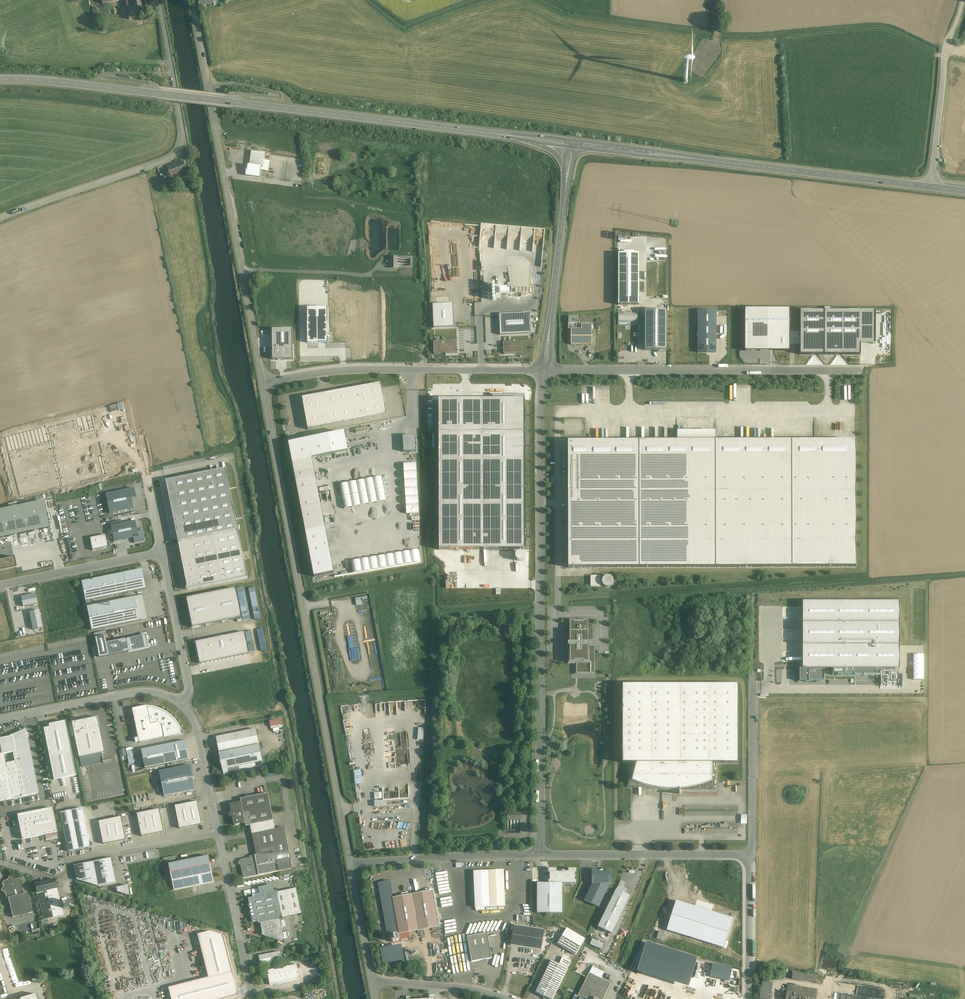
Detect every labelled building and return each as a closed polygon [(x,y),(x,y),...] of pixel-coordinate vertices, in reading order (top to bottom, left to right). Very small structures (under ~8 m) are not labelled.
[(126,0),(129,20),(137,18),(133,0),(127,0),(126,0)] [(136,13),(143,12),(141,0),(133,0),(136,13)] [(265,154),(252,152),(251,159),(250,163),(250,167),(248,166),(247,172),(248,172),(248,174),(248,175),(248,176),(260,177),(261,171),(268,172),(269,161),(264,160),(265,154)] [(182,162),(175,164),(178,175),(186,172),(182,162)] [(175,164),(167,167),(171,178),(178,175),(175,164)] [(171,184),(168,176),(162,178),(165,187),(171,184)] [(639,251),(618,251),(618,302),(638,302),(639,251)] [(526,288),(492,289),(493,297),(526,296),(526,288)] [(452,304),(433,304),(433,327),(452,327),(452,304)] [(327,308),(307,309),(308,343),(328,343),(327,308)] [(789,310),(746,309),(745,351),(789,351),(789,310)] [(716,311),(697,311),(698,353),(716,353),(716,311)] [(875,312),(800,311),(800,354),(861,354),(861,344),(875,344),(875,312)] [(666,312),(645,312),(645,350),(666,350),(666,312)] [(529,313),(498,314),(499,334),(530,333),(529,313)] [(638,313),(619,313),(619,322),(638,322),(638,313)] [(292,329),(272,329),(272,359),(293,359),(292,329)] [(581,329),(578,329),(578,345),(592,345),(592,329),(581,329)] [(455,341),(433,342),(433,353),(445,353),(445,354),(455,354),(455,352),(456,352),(455,341)] [(521,342),(502,343),(502,353),(504,353),(504,355),(514,354),(514,353),(521,352),(521,342)] [(381,384),(302,398),(308,430),(387,416),(381,384)] [(524,400),(439,400),(440,551),(525,550),(524,400)] [(92,414),(4,436),(19,496),(107,475),(92,414)] [(344,429),(288,440),(314,577),(334,573),(311,455),(348,448),(344,429)] [(416,435),(404,436),(404,452),(417,452),(416,435)] [(854,439),(566,440),(566,570),(855,568),(854,439)] [(407,514),(419,513),(417,462),(405,463),(407,514)] [(166,481),(178,542),(238,530),(225,470),(166,481)] [(383,476),(340,484),(344,509),(387,501),(383,476)] [(134,489),(105,494),(109,514),(133,509),(131,499),(136,498),(134,489)] [(0,510),(0,538),(49,528),(43,502),(0,510)] [(133,537),(134,543),(143,541),(145,539),(143,530),(137,531),(135,520),(110,525),(113,541),(133,537)] [(188,590),(199,588),(223,583),(248,578),(238,530),(213,535),(189,540),(178,542),(188,590)] [(90,538),(93,551),(108,548),(106,535),(90,538)] [(418,549),(351,560),(353,572),(420,560),(418,549)] [(523,553),(521,552),(518,552),(517,553),(516,555),(516,558),(517,560),(518,561),(521,561),(523,560),(524,559),(525,556),(524,554),(523,553)] [(16,567),(13,557),(0,560),(0,570),(16,567)] [(126,591),(145,587),(141,568),(122,572),(126,591)] [(85,600),(126,591),(122,572),(81,580),(85,600)] [(601,576),(591,576),(591,586),(601,586),(601,576)] [(611,577),(609,576),(606,576),(604,578),(602,580),(602,583),(603,586),(605,587),(608,588),(611,587),(613,585),(614,582),(613,579),(611,577)] [(255,619),(260,618),(255,587),(249,588),(255,619)] [(236,589),(187,599),(193,628),(242,618),(237,596),(236,589)] [(36,594),(20,597),(23,607),(38,604),(36,594)] [(92,629),(146,617),(141,594),(87,606),(92,629)] [(899,602),(802,601),(802,669),(799,669),(799,683),(808,683),(808,680),(823,680),(823,669),(832,669),(832,675),(875,675),(875,669),(899,669),(899,602)] [(39,610),(29,612),(32,630),(42,628),(39,610)] [(575,662),(575,674),(589,674),(589,672),(595,672),(595,645),(592,645),(592,640),(591,640),(591,639),(589,639),(589,619),(571,619),(571,640),(567,640),(567,650),(569,650),(569,662),(575,662)] [(244,630),(195,640),(200,663),(248,653),(244,630)] [(145,633),(105,641),(108,654),(148,646),(145,633)] [(624,683),(623,762),(631,762),(631,788),(718,790),(718,763),(738,763),(740,685),(624,683)] [(159,709),(148,707),(148,706),(133,709),(140,743),(183,734),(183,731),(182,731),(176,722),(168,714),(159,709)] [(82,720),(71,722),(74,732),(73,732),(79,758),(101,753),(104,752),(99,728),(97,717),(87,720),(85,719),(83,719),(82,720)] [(269,719),(271,728),(283,725),(282,717),(269,719)] [(65,721),(48,725),(49,727),(43,729),(54,779),(76,774),(65,721)] [(114,725),(108,726),(110,738),(116,737),(114,725)] [(255,728),(216,736),(219,750),(258,743),(255,728)] [(10,737),(0,739),(0,801),(13,798),(12,796),(21,794),(22,797),(37,793),(25,731),(10,737)] [(186,741),(142,750),(146,769),(189,760),(186,741)] [(238,748),(219,751),(220,758),(220,759),(219,760),(220,764),(221,765),(224,775),(264,767),(258,743),(238,748)] [(79,758),(81,767),(103,762),(101,753),(79,758)] [(192,766),(158,772),(163,797),(197,791),(192,766)] [(273,821),(268,794),(241,799),(241,802),(230,804),(231,812),(231,813),(230,813),(229,814),(229,815),(229,816),(230,817),(231,817),(232,817),(234,825),(246,823),(246,826),(273,821)] [(197,802),(175,807),(180,829),(202,824),(197,802)] [(82,808),(60,812),(68,852),(79,850),(78,845),(88,842),(85,825),(82,808)] [(45,835),(57,832),(52,809),(17,816),(22,840),(45,835)] [(142,836),(164,832),(159,810),(137,815),(142,836)] [(521,811),(508,811),(508,832),(521,832),(521,811)] [(120,818),(98,822),(102,844),(125,839),(120,818)] [(284,827),(257,833),(259,844),(254,845),(256,855),(250,857),(250,859),(242,861),(241,860),(241,861),(241,862),(239,864),(241,865),(241,866),(243,879),(292,869),(284,827)] [(57,832),(45,835),(46,841),(58,838),(57,832)] [(209,856),(169,864),(174,890),(214,882),(209,856)] [(111,858),(74,866),(77,880),(98,886),(116,883),(111,858)] [(549,882),(538,883),(538,913),(563,913),(563,887),(565,887),(565,893),(572,892),(572,887),(575,887),(575,884),(578,884),(578,880),(576,880),(576,876),(577,876),(577,872),(578,872),(578,868),(569,868),(569,871),(566,871),(566,870),(562,870),(562,871),(558,871),(558,868),(549,868),(549,872),(551,872),(551,880),(549,880),(549,882)] [(610,869),(606,869),(606,871),(598,871),(598,869),(592,869),(592,883),(610,883),(610,869)] [(505,870),(475,871),(476,907),(506,907),(505,870)] [(8,898),(13,918),(32,913),(27,893),(24,894),(20,878),(15,879),(9,876),(7,880),(4,881),(2,883),(3,886),(1,890),(5,893),(6,898),(8,898)] [(622,878),(598,926),(612,933),(631,895),(627,893),(629,889),(625,887),(628,881),(622,878)] [(440,927),(433,890),(393,897),(390,879),(378,882),(388,936),(391,936),(393,942),(414,938),(413,932),(440,927)] [(54,880),(35,885),(36,892),(56,887),(54,880)] [(610,883),(592,883),(585,899),(599,906),(607,891),(609,885),(610,883)] [(118,895),(131,894),(130,886),(118,887),(118,895)] [(56,887),(36,892),(44,920),(63,915),(56,887)] [(283,919),(282,916),(301,912),(297,889),(277,893),(277,890),(252,895),(253,898),(248,899),(252,917),(251,917),(252,922),(253,922),(258,921),(258,924),(261,923),(262,933),(262,935),(285,942),(280,919),(283,919)] [(732,919),(676,901),(668,929),(723,946),(732,919)] [(546,930),(514,925),(511,945),(543,950),(546,930)] [(568,927),(558,944),(567,949),(560,964),(552,960),(536,992),(550,998),(553,998),(576,954),(577,955),(587,938),(568,927)] [(168,988),(171,998),(223,998),(238,995),(223,935),(211,931),(199,934),(209,978),(168,988)] [(489,933),(468,937),(472,963),(493,959),(489,933)] [(432,951),(437,952),(440,939),(436,938),(432,951)] [(381,953),(383,964),(405,960),(403,949),(381,953)] [(279,952),(259,956),(261,966),(281,962),(279,952)] [(297,964),(267,971),(270,985),(275,984),(275,985),(276,986),(282,984),(283,984),(282,983),(300,979),(297,964)] [(732,969),(713,965),(710,976),(729,980),(732,969)] [(818,981),(819,974),(794,971),(793,978),(818,981)] [(612,983),(590,972),(583,986),(578,996),(580,997),(579,998),(604,998),(612,983)] [(763,980),(762,998),(774,998),(776,981),(763,980)] [(789,983),(787,998),(817,998),(819,988),(789,983)]
